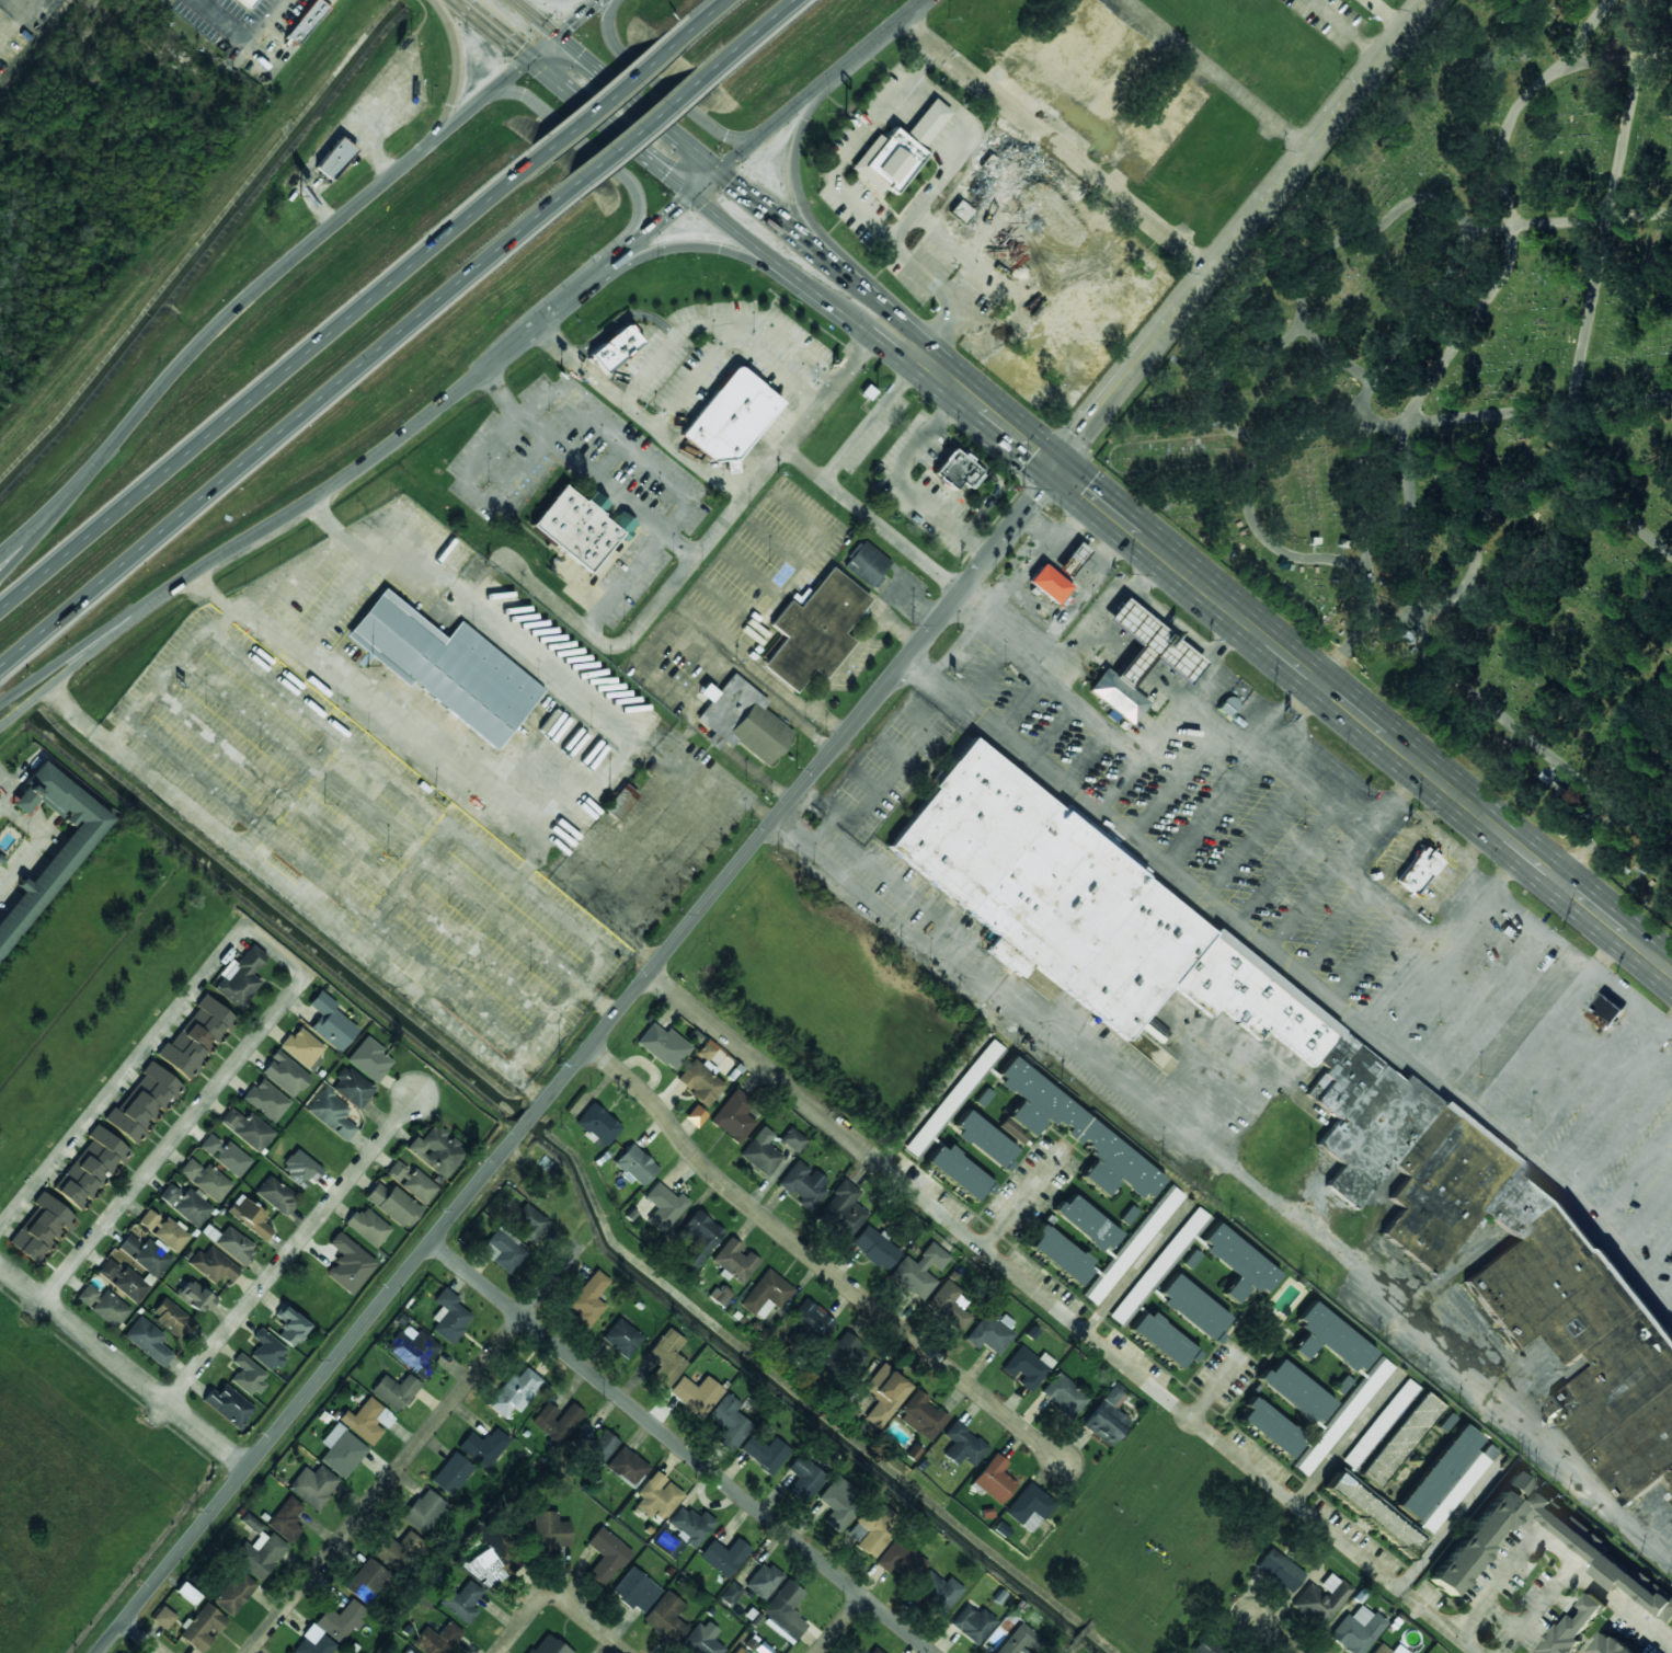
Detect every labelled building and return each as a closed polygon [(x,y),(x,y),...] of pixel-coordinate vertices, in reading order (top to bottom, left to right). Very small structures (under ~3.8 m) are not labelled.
[(248,9),(237,0),(255,0),(248,9)] [(287,35),(315,0),(320,0),(330,8),(319,21),(318,20),(298,44),(287,35)] [(925,153),(920,150),(950,112),(932,99),(903,136),(887,123),(850,170),(889,200),(925,153)] [(1015,266),(1066,200),(1056,192),(1064,182),(1001,135),(978,164),(983,168),(947,214),(1015,266)] [(316,169),(341,138),(356,151),(331,181),(316,169)] [(588,354),(603,372),(641,343),(627,323),(588,354)] [(678,435),(712,462),(724,461),(725,474),(736,473),(735,460),(782,403),(738,367),(733,367),(678,435)] [(951,449),(932,473),(953,490),(959,483),(965,487),(967,485),(973,490),(985,474),(951,449)] [(562,484),(529,526),(588,573),(621,531),(562,484)] [(844,567),(871,588),(891,562),(863,541),(844,567)] [(1056,570),(1066,577),(1087,551),(1076,543),(1056,570)] [(1055,605),(1069,587),(1042,564),(1028,582),(1055,605)] [(871,599),(829,567),(798,608),(788,600),(768,625),(782,636),(759,666),(794,693),(813,670),(825,680),(855,643),(843,634),(871,599)] [(543,689),(458,622),(445,639),(381,589),(346,635),(495,751),(543,689)] [(1113,676),(1125,687),(1152,656),(1186,685),(1203,664),(1124,597),(1106,619),(1138,646),(1113,676)] [(1125,687),(1113,676),(1104,669),(1087,689),(1130,725),(1147,704),(1125,687)] [(794,734),(760,708),(766,701),(732,674),(695,720),(712,733),(705,742),(715,750),(722,743),(730,749),(735,743),(767,768),(794,734)] [(978,733),(885,842),(1122,1044),(1166,991),(1319,1059),(1326,1182),(1324,1186),(1353,1212),(1377,1184),(1418,1292),(1484,1214),(1509,1236),(1459,1294),(1518,1343),(1548,1332),(1562,1370),(1583,1369),(1542,1417),(1636,1497),(1671,1483),(1671,1486),(1671,1324),(978,733)] [(41,763),(10,804),(26,816),(37,800),(73,827),(30,885),(27,882),(0,918),(0,962),(110,815),(41,763)] [(637,796),(623,784),(603,810),(616,822),(637,796)] [(1413,897),(1441,863),(1422,848),(1395,881),(1413,897)] [(213,989),(240,1010),(261,983),(251,975),(266,956),(251,945),(236,964),(231,960),(219,975),(222,978),(213,989)] [(358,1028),(333,1010),(338,1004),(318,991),(308,1005),(320,1014),(309,1030),(341,1052),(358,1028)] [(1624,1009),(1603,993),(1586,1014),(1607,1031),(1624,1009)] [(158,1057),(190,1082),(206,1061),(204,1059),(214,1046),(216,1047),(237,1021),(204,994),(195,1005),(197,1007),(158,1057)] [(636,1042),(673,1072),(693,1048),(668,1028),(664,1033),(652,1023),(636,1042)] [(328,1050),(300,1027),(293,1037),(289,1034),(280,1046),(311,1071),(328,1050)] [(377,1084),(393,1062),(381,1054),(384,1049),(365,1036),(347,1062),(377,1084)] [(905,1149),(917,1158),(1003,1048),(991,1039),(905,1149)] [(717,1048),(708,1040),(696,1053),(705,1061),(717,1048)] [(294,1099),(311,1078),(279,1051),(261,1072),(294,1099)] [(1164,1176),(1012,1059),(995,1081),(1021,1101),(1008,1118),(1033,1138),(1048,1118),(1066,1132),(1065,1133),(1096,1157),(1080,1177),(1106,1197),(1118,1181),(1144,1202),(1164,1176)] [(183,1087),(150,1062),(105,1122),(137,1146),(153,1126),(183,1087)] [(335,1078),(339,1080),(332,1090),(359,1111),(375,1089),(344,1066),(335,1078)] [(291,1103),(261,1078),(243,1099),(273,1124),(291,1103)] [(306,1110),(346,1143),(357,1129),(344,1118),(351,1109),(325,1088),(306,1110)] [(756,1122),(745,1114),(750,1108),(742,1102),(747,1096),(735,1088),(710,1122),(739,1144),(756,1122)] [(983,1109),(994,1094),(987,1088),(975,1103),(983,1109)] [(622,1128),(592,1102),(575,1122),(604,1148),(622,1128)] [(685,1119),(697,1128),(707,1115),(695,1105),(685,1119)] [(249,1113),(245,1119),(230,1107),(218,1123),(260,1153),(275,1132),(249,1113)] [(1006,1174),(1013,1164),(1009,1161),(1018,1150),(969,1111),(953,1132),(1006,1174)] [(999,1127),(1022,1145),(1029,1137),(1005,1119),(999,1127)] [(405,1148),(443,1180),(466,1153),(448,1138),(449,1137),(434,1124),(420,1140),(415,1136),(405,1148)] [(52,1190),(83,1213),(97,1194),(95,1192),(118,1161),(123,1164),(132,1152),(95,1125),(87,1136),(90,1139),(52,1190)] [(783,1156),(767,1145),(774,1135),(762,1126),(739,1157),(768,1177),(783,1156)] [(807,1141),(790,1128),(780,1140),(797,1154),(807,1141)] [(229,1142),(224,1147),(209,1134),(199,1147),(238,1178),(252,1161),(229,1142)] [(642,1187),(659,1169),(632,1144),(612,1165),(631,1183),(634,1179),(642,1187)] [(927,1165),(975,1202),(983,1193),(987,1196),(996,1185),(943,1144),(927,1165)] [(313,1182),(322,1170),(296,1149),(279,1170),(302,1189),(310,1180),(313,1182)] [(208,1164),(203,1170),(190,1158),(179,1172),(217,1204),(233,1185),(208,1164)] [(811,1171),(797,1160),(778,1184),(799,1201),(797,1204),(808,1213),(831,1184),(812,1169),(811,1171)] [(385,1173),(424,1205),(438,1188),(415,1169),(411,1173),(395,1161),(385,1173)] [(269,1175),(255,1192),(286,1217),(300,1200),(269,1175)] [(861,1193),(844,1180),(818,1214),(851,1238),(868,1214),(853,1203),(861,1193)] [(656,1208),(646,1220),(662,1234),(689,1202),(679,1194),(676,1198),(656,1182),(644,1198),(656,1208)] [(392,1187),(388,1192),(376,1183),(364,1200),(407,1230),(422,1209),(392,1187)] [(158,1198),(199,1228),(214,1208),(188,1189),(183,1195),(168,1184),(158,1198)] [(1181,1193),(1169,1184),(1087,1299),(1099,1308),(1181,1193)] [(8,1244),(37,1266),(53,1244),(51,1243),(62,1228),(69,1232),(78,1220),(41,1192),(32,1203),(37,1206),(8,1244)] [(264,1242),(273,1231),(262,1222),(267,1216),(242,1194),(227,1211),(264,1242)] [(1051,1211),(1103,1254),(1119,1234),(1071,1195),(1063,1205),(1059,1201),(1051,1211)] [(534,1243),(549,1220),(524,1204),(510,1227),(534,1243)] [(1208,1216),(1197,1207),(1109,1317),(1120,1326),(1208,1216)] [(151,1233),(177,1254),(191,1236),(166,1216),(163,1220),(148,1209),(138,1222),(151,1233)] [(343,1225),(377,1248),(391,1228),(364,1209),(360,1215),(353,1211),(343,1225)] [(676,1235),(691,1247),(678,1264),(692,1275),(724,1232),(695,1210),(676,1235)] [(213,1228),(207,1235),(243,1267),(258,1251),(229,1225),(220,1235),(213,1228)] [(885,1273),(901,1253),(866,1225),(850,1245),(885,1273)] [(1077,1286),(1094,1266),(1044,1225),(1027,1246),(1077,1286)] [(1280,1275),(1220,1226),(1201,1249),(1236,1278),(1223,1294),(1236,1305),(1251,1286),(1263,1296),(1280,1275)] [(512,1275),(528,1251),(496,1228),(479,1252),(512,1275)] [(350,1296),(377,1264),(338,1231),(327,1243),(341,1255),(325,1274),(350,1296)] [(156,1279),(173,1258),(148,1238),(142,1245),(128,1234),(117,1248),(156,1279)] [(744,1249),(745,1248),(729,1237),(711,1261),(742,1284),(760,1261),(744,1249)] [(950,1257),(930,1243),(915,1264),(904,1256),(889,1277),(924,1301),(937,1281),(924,1272),(929,1264),(940,1272),(950,1257)] [(188,1264),(216,1285),(223,1276),(232,1283),(241,1271),(210,1247),(204,1255),(198,1251),(188,1264)] [(97,1274),(137,1303),(150,1286),(125,1268),(123,1270),(108,1259),(97,1274)] [(565,1308),(589,1328),(606,1307),(596,1298),(610,1281),(596,1270),(565,1308)] [(1156,1298),(1216,1345),(1222,1337),(1218,1333),(1231,1318),(1175,1274),(1156,1298)] [(925,1307),(960,1333),(972,1317),(952,1303),(961,1291),(945,1279),(925,1307)] [(215,1298),(189,1280),(177,1298),(203,1316),(215,1298)] [(76,1298),(114,1330),(131,1311),(106,1290),(101,1296),(88,1284),(76,1298)] [(709,1298),(720,1307),(730,1293),(719,1285),(709,1298)] [(473,1317),(456,1304),(459,1300),(444,1287),(433,1300),(441,1307),(431,1318),(437,1323),(431,1330),(451,1345),(473,1317)] [(817,1345),(835,1324),(806,1297),(787,1318),(817,1345)] [(180,1340),(194,1322),(165,1298),(150,1315),(180,1340)] [(1372,1349),(1311,1302),(1295,1322),(1307,1332),(1292,1351),(1305,1361),(1318,1345),(1353,1373),(1372,1349)] [(285,1324),(276,1335),(292,1349),(311,1326),(284,1303),(274,1315),(285,1324)] [(1129,1332),(1181,1369),(1187,1360),(1193,1364),(1201,1353),(1144,1311),(1129,1332)] [(998,1357),(1015,1334),(1009,1329),(1014,1323),(1003,1314),(998,1320),(987,1312),(964,1340),(977,1350),(981,1344),(998,1357)] [(164,1367),(173,1354),(159,1344),(166,1335),(138,1316),(123,1339),(164,1367)] [(601,1339),(626,1360),(644,1338),(619,1318),(601,1339)] [(384,1349),(424,1382),(434,1369),(428,1363),(441,1347),(407,1320),(384,1349)] [(660,1366),(650,1380),(666,1392),(687,1363),(674,1354),(684,1340),(667,1328),(646,1356),(660,1366)] [(260,1344),(250,1356),(272,1373),(289,1351),(259,1329),(252,1338),(260,1344)] [(834,1375),(841,1366),(851,1374),(868,1352),(843,1333),(819,1363),(834,1375)] [(1037,1359),(1020,1345),(1001,1369),(1015,1381),(1030,1393),(1055,1362),(1043,1352),(1037,1359)] [(240,1368),(231,1380),(254,1397),(269,1376),(239,1353),(232,1363),(240,1368)] [(1393,1367),(1379,1356),(1293,1467),(1307,1478),(1393,1367)] [(1256,1380),(1316,1427),(1335,1403),(1280,1359),(1268,1374),(1263,1370),(1256,1380)] [(912,1386),(882,1364),(863,1389),(878,1400),(864,1419),(880,1431),(912,1386)] [(512,1408),(518,1413),(543,1381),(526,1367),(517,1378),(512,1374),(487,1405),(504,1419),(512,1408)] [(1070,1420),(1089,1400),(1058,1372),(1040,1391),(1070,1420)] [(397,1386),(384,1375),(370,1392),(397,1415),(421,1385),(407,1374),(397,1386)] [(724,1392),(706,1376),(695,1388),(682,1376),(668,1392),(700,1420),(724,1392)] [(1419,1388),(1406,1378),(1342,1461),(1355,1470),(1419,1388)] [(1080,1425),(1108,1448),(1129,1422),(1114,1410),(1126,1396),(1113,1385),(1080,1425)] [(255,1406),(222,1386),(214,1398),(207,1393),(201,1404),(241,1429),(255,1406)] [(896,1420),(932,1443),(950,1415),(914,1392),(896,1420)] [(1359,1476),(1377,1490),(1441,1407),(1423,1392),(1359,1476)] [(734,1412),(740,1404),(725,1393),(707,1418),(721,1428),(713,1439),(732,1453),(752,1425),(734,1412)] [(384,1430),(385,1430),(395,1418),(368,1397),(353,1416),(345,1410),(337,1420),(371,1447),(384,1430)] [(1238,1421),(1288,1457),(1303,1435),(1250,1397),(1243,1407),(1247,1409),(1238,1421)] [(569,1401),(560,1412),(547,1402),(530,1423),(559,1446),(585,1413),(569,1401)] [(943,1455),(956,1466),(962,1459),(972,1468),(988,1449),(954,1421),(943,1435),(952,1443),(943,1455)] [(320,1460),(343,1480),(368,1450),(337,1423),(320,1443),(328,1449),(320,1460)] [(1433,1535),(1496,1451),(1488,1444),(1481,1454),(1474,1449),(1482,1439),(1461,1423),(1397,1508),(1433,1535)] [(482,1442),(470,1432),(457,1448),(486,1471),(510,1440),(494,1427),(482,1442)] [(600,1466),(619,1442),(603,1430),(585,1454),(600,1466)] [(790,1450),(773,1438),(767,1446),(751,1435),(739,1452),(772,1475),(790,1450)] [(650,1468),(623,1446),(606,1467),(633,1489),(650,1468)] [(473,1465),(451,1452),(431,1484),(453,1497),(473,1465)] [(1008,1463),(994,1453),(972,1484),(1001,1505),(1016,1484),(1001,1473),(1008,1463)] [(826,1477),(799,1454),(787,1469),(796,1476),(787,1487),(806,1502),(826,1477)] [(340,1482),(320,1465),(312,1474),(304,1467),(287,1488),(316,1511),(340,1482)] [(1428,1582),(1451,1599),(1519,1507),(1514,1504),(1530,1482),(1512,1469),(1428,1582)] [(666,1482),(667,1480),(654,1470),(637,1495),(642,1498),(635,1508),(650,1518),(653,1514),(664,1522),(684,1494),(666,1482)] [(1410,1557),(1422,1542),(1334,1474),(1322,1489),(1410,1557)] [(1032,1512),(1041,1521),(1055,1505),(1030,1483),(1004,1511),(1020,1525),(1032,1512)] [(1671,1621),(1671,1596),(1665,1591),(1662,1594),(1549,1509),(1556,1499),(1536,1484),(1521,1505),(1599,1563),(1591,1573),(1616,1591),(1620,1586),(1670,1623),(1671,1621)] [(817,1499),(832,1511),(824,1521),(838,1533),(858,1509),(829,1485),(817,1499)] [(423,1535),(447,1505),(426,1488),(402,1518),(423,1535)] [(303,1530),(293,1521),(305,1508),(290,1496),(266,1524),(291,1544),(303,1530)] [(703,1511),(698,1518),(680,1505),(667,1524),(688,1539),(685,1543),(695,1550),(716,1521),(703,1511)] [(902,1521),(880,1505),(872,1516),(865,1510),(847,1534),(858,1543),(856,1546),(873,1559),(902,1521)] [(570,1522),(558,1522),(558,1512),(536,1512),(537,1550),(554,1549),(554,1546),(571,1546),(570,1522)] [(239,1522),(257,1535),(263,1527),(246,1513),(239,1522)] [(1005,1538),(1011,1530),(999,1522),(993,1531),(1005,1538)] [(632,1553),(600,1526),(586,1544),(602,1557),(587,1574),(603,1587),(632,1553)] [(263,1529),(237,1563),(261,1581),(287,1548),(263,1529)] [(372,1555),(399,1574),(422,1541),(407,1531),(398,1544),(385,1535),(372,1555)] [(727,1580),(752,1550),(737,1538),(726,1551),(713,1540),(699,1557),(727,1580)] [(927,1562),(894,1538),(875,1564),(888,1574),(894,1565),(914,1580),(927,1562)] [(1293,1593),(1305,1571),(1267,1550),(1255,1572),(1293,1593)] [(390,1575),(369,1558),(344,1588),(366,1606),(390,1575)] [(765,1562),(744,1585),(763,1602),(783,1579),(765,1562)] [(661,1589),(629,1566),(610,1594),(632,1609),(633,1607),(644,1614),(661,1589)] [(213,1601),(231,1617),(258,1585),(240,1569),(213,1601)] [(949,1577),(943,1583),(930,1571),(913,1589),(942,1615),(964,1591),(949,1577)] [(1308,1584),(1292,1606),(1322,1629),(1352,1590),(1329,1573),(1319,1586),(1329,1593),(1325,1598),(1308,1584)] [(805,1593),(786,1579),(758,1617),(793,1643),(808,1624),(791,1611),(805,1593)] [(450,1590),(439,1602),(466,1626),(478,1613),(471,1606),(483,1593),(469,1580),(456,1595),(450,1590)] [(719,1597),(731,1607),(743,1591),(732,1582),(719,1597)] [(674,1618),(684,1605),(666,1591),(642,1621),(673,1646),(687,1628),(674,1618)] [(1590,1592),(1579,1606),(1586,1611),(1579,1619),(1571,1612),(1539,1652),(1573,1652),(1583,1641),(1579,1638),(1606,1605),(1590,1592)] [(328,1608),(315,1624),(340,1645),(367,1611),(351,1599),(338,1616),(328,1608)] [(202,1603),(180,1640),(202,1652),(203,1652),(213,1635),(217,1637),(228,1618),(202,1603)] [(980,1609),(978,1612),(966,1604),(950,1627),(979,1646),(997,1620),(980,1609)] [(1349,1652),(1363,1652),(1386,1624),(1361,1604),(1350,1617),(1346,1614),(1328,1636),(1349,1652)] [(166,1630),(176,1616),(161,1606),(151,1620),(166,1630)] [(412,1644),(424,1652),(450,1652),(465,1634),(449,1621),(437,1636),(426,1627),(412,1644)] [(1019,1622),(995,1652),(1017,1652),(1024,1644),(1032,1651),(1041,1639),(1019,1622)] [(727,1646),(695,1624),(679,1648),(686,1652),(722,1652),(727,1646)] [(544,1631),(528,1652),(573,1652),(544,1631)] [(1605,1631),(1588,1652),(1634,1652),(1605,1631)] [(292,1652),(331,1652),(337,1646),(321,1633),(313,1644),(304,1638),(292,1652)] [(1203,1637),(1190,1652),(1222,1652),(1203,1637)] [(1407,1652),(1398,1645),(1391,1652),(1380,1643),(1372,1652),(1406,1652),(1407,1652)]
